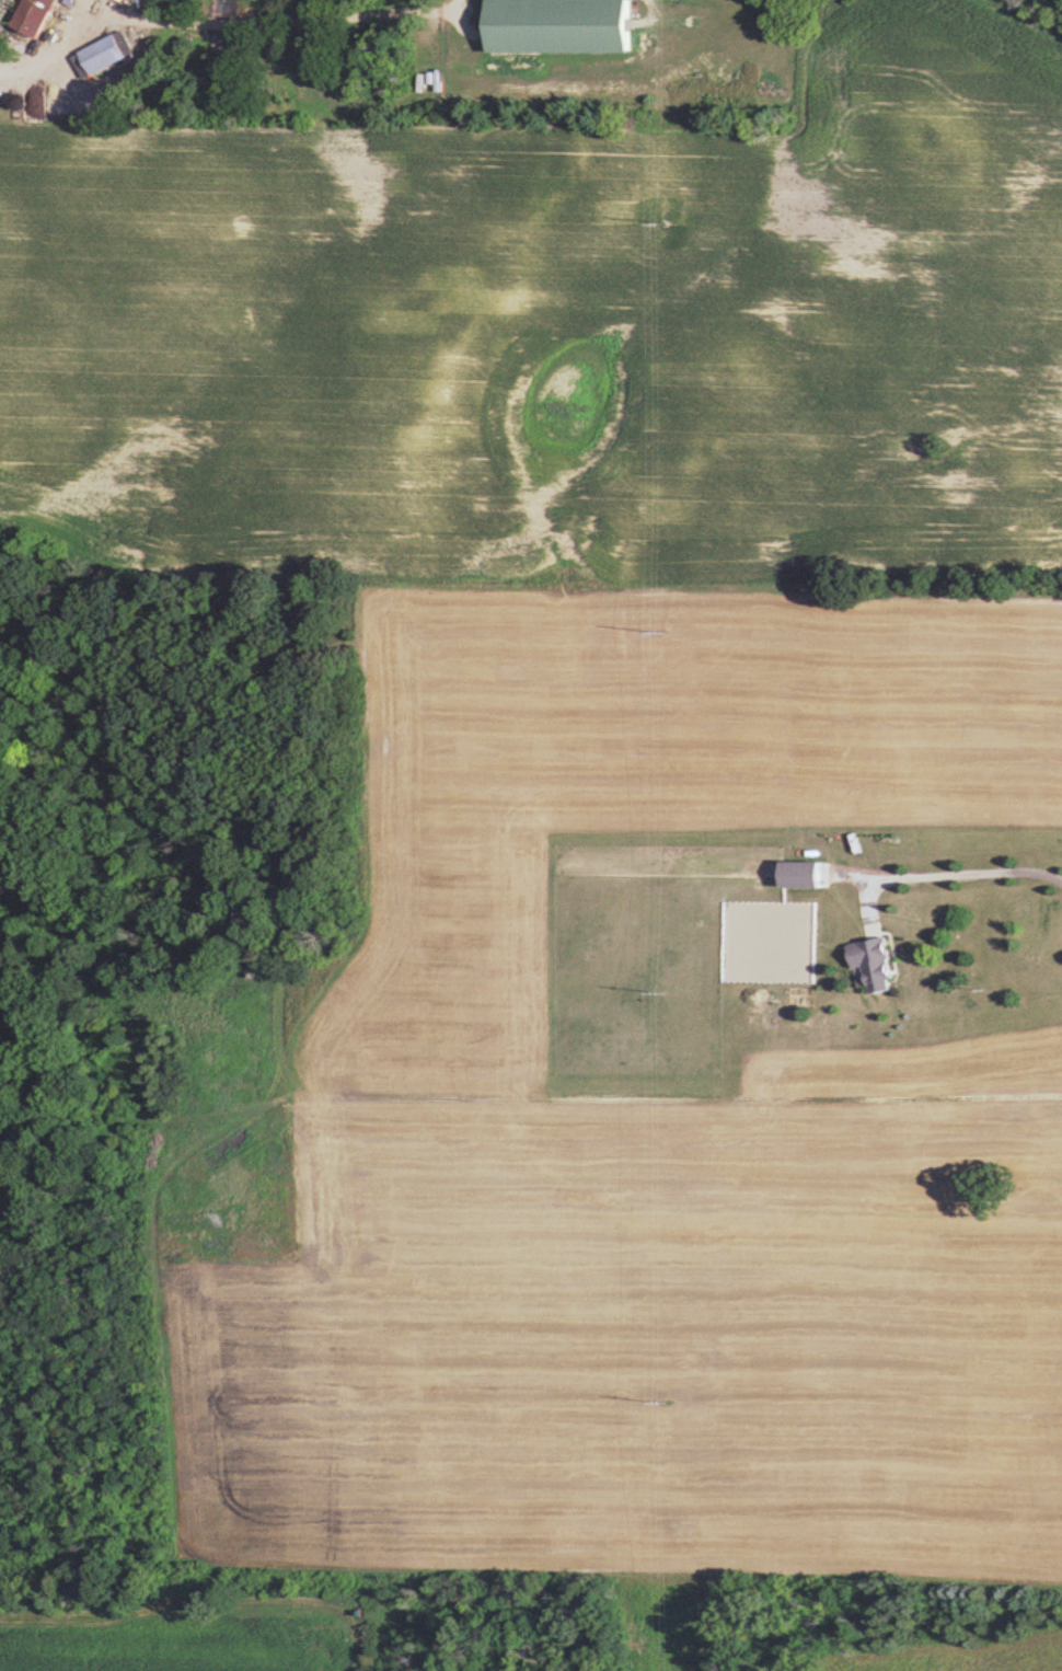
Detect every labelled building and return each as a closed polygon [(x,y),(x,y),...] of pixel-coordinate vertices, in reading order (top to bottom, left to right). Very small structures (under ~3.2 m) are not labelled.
[(11,26),(39,40),(58,0),(24,0),(11,26)] [(627,52),(627,0),(486,0),(486,52),(627,52)] [(133,55),(122,31),(72,54),(83,78),(133,55)] [(818,861),(781,861),(781,888),(818,888),(818,861)] [(893,990),(885,938),(848,944),(853,969),(865,967),(870,994),(893,990)]
